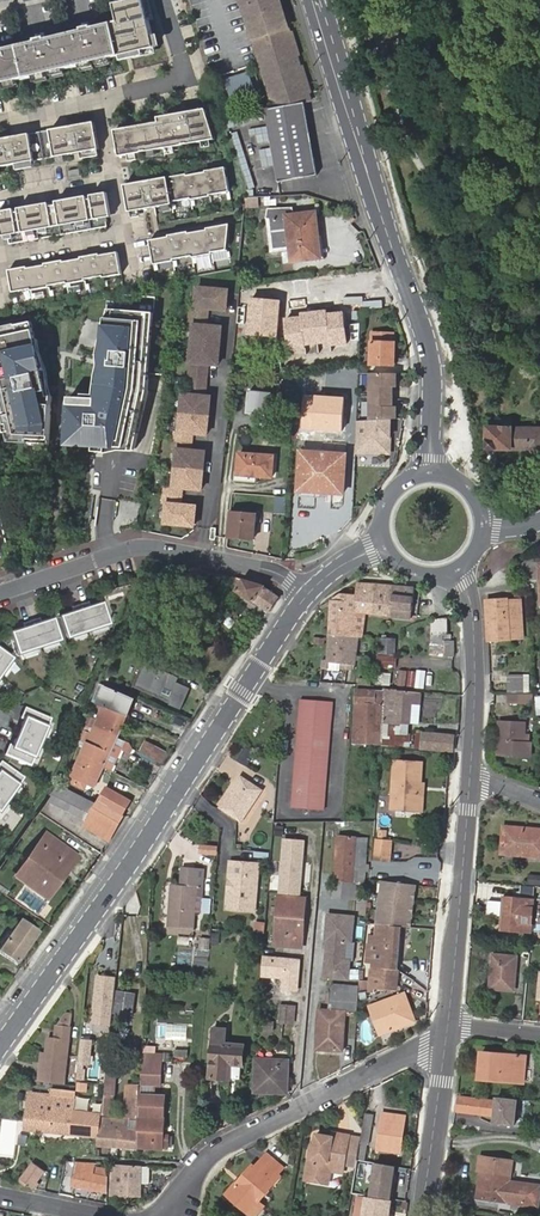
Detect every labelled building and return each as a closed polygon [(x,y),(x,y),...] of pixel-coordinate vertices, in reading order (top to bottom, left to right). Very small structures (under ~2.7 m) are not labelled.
[(17,79),(17,81),(34,77),(34,75),(64,67),(64,69),(81,65),(81,63),(110,56),(110,58),(155,47),(144,0),(132,0),(114,4),(120,27),(114,28),(112,23),(94,28),(93,26),(82,28),(83,30),(47,39),(46,37),(35,40),(36,41),(18,46),(0,50),(0,49),(0,83),(17,79)] [(276,109),(311,103),(282,0),(244,0),(276,109)] [(225,80),(231,99),(255,93),(250,73),(225,80)] [(267,111),(279,182),(319,175),(306,105),(267,111)] [(186,117),(115,130),(120,156),(215,139),(206,108),(185,112),(186,117)] [(0,139),(0,166),(99,148),(95,122),(0,139)] [(226,167),(206,170),(206,172),(210,195),(230,192),(226,167)] [(79,169),(69,171),(70,177),(81,175),(79,169)] [(191,199),(192,200),(211,196),(210,195),(206,172),(187,175),(191,199)] [(187,174),(168,177),(173,202),(191,199),(187,175),(187,174)] [(168,177),(125,185),(129,211),(173,203),(173,202),(168,177)] [(0,212),(0,221),(3,238),(9,237),(10,244),(108,226),(107,219),(112,218),(107,192),(91,195),(92,198),(88,199),(87,196),(57,202),(57,204),(50,206),(49,203),(19,208),(19,211),(15,212),(14,209),(0,212)] [(258,205),(258,196),(249,196),(249,205),(258,205)] [(291,218),(296,246),(289,247),(292,266),(325,260),(315,213),(291,218)] [(230,224),(207,228),(208,229),(212,250),(228,247),(230,224)] [(193,255),(212,252),(212,250),(208,229),(189,233),(193,254),(192,254),(193,255)] [(189,231),(169,235),(169,237),(174,257),(192,254),(193,254),(189,233),(189,231)] [(169,237),(150,240),(154,262),(174,259),(174,257),(169,237)] [(122,274),(118,252),(100,255),(104,276),(104,277),(122,274)] [(100,254),(81,257),(81,259),(85,279),(104,276),(100,255),(100,254)] [(68,282),(68,284),(85,281),(85,279),(81,259),(64,262),(68,282)] [(64,262),(64,260),(45,263),(45,265),(49,286),(68,282),(64,262)] [(32,289),(33,290),(49,287),(49,286),(45,265),(29,268),(32,289)] [(9,270),(13,292),(32,289),(29,268),(28,267),(9,270)] [(228,301),(229,290),(198,287),(195,307),(190,307),(189,324),(194,324),(189,372),(208,374),(208,365),(215,365),(216,356),(218,357),(221,337),(218,337),(219,327),(207,326),(209,309),(224,310),(225,301),(228,301)] [(282,302),(250,299),(247,335),(279,338),(282,302)] [(155,312),(105,310),(93,399),(65,398),(63,451),(107,455),(134,453),(149,390),(150,380),(155,312)] [(301,315),(284,317),(287,350),(305,348),(305,345),(331,342),(332,346),(348,344),(345,312),(328,314),(327,310),(300,313),(301,315)] [(29,324),(0,331),(0,407),(8,443),(47,446),(50,399),(45,398),(29,324)] [(372,334),(372,365),(395,364),(394,334),(372,334)] [(208,374),(189,372),(188,379),(207,381),(208,374)] [(396,373),(370,372),(369,395),(392,395),(393,386),(396,386),(396,373)] [(268,373),(255,374),(255,382),(267,383),(268,373)] [(207,381),(188,379),(188,386),(206,388),(207,381)] [(253,394),(248,393),(246,415),(269,417),(271,395),(266,395),(267,383),(255,382),(253,394)] [(206,388),(188,386),(187,395),(182,395),(179,432),(175,432),(173,448),(177,449),(173,487),(164,486),(162,502),(167,503),(165,521),(194,525),(195,516),(192,515),(193,506),(181,504),(183,487),(199,489),(200,479),(202,480),(204,461),(201,461),(202,451),(191,450),(193,433),(204,435),(205,425),(208,425),(210,407),(207,407),(208,397),(205,397),(206,388)] [(346,397),(302,394),(300,429),(343,432),(346,397)] [(392,395),(369,395),(368,417),(391,417),(394,417),(396,417),(396,405),(392,405),(392,395)] [(368,417),(355,417),(356,453),(391,452),(391,417),(368,417)] [(489,449),(530,451),(529,464),(539,464),(539,430),(489,428),(489,449)] [(346,456),(302,453),(300,491),(343,494),(346,456)] [(274,458),(241,454),(238,474),(272,479),(274,458)] [(255,514),(230,511),(227,539),(252,541),(255,514)] [(10,556),(1,515),(0,515),(0,558),(10,556)] [(263,588),(235,578),(227,600),(267,614),(280,598),(263,588)] [(341,594),(332,600),(332,603),(349,603),(349,614),(354,615),(373,616),(376,586),(357,585),(356,596),(341,594)] [(394,588),(376,586),(373,616),(392,617),(394,588)] [(415,589),(394,588),(392,617),(411,619),(415,589)] [(79,602),(89,630),(110,622),(102,601),(89,605),(87,600),(79,602)] [(522,601),(516,600),(487,600),(489,641),(525,639),(522,601)] [(68,637),(89,630),(79,602),(70,606),(72,611),(60,615),(68,637)] [(331,613),(349,614),(349,603),(332,603),(331,613)] [(331,613),(330,621),(329,635),(352,637),(354,615),(349,614),(331,613)] [(454,654),(456,636),(446,635),(448,616),(433,615),(430,652),(454,654)] [(31,619),(40,646),(61,639),(53,617),(41,621),(39,616),(31,619)] [(19,653),(40,646),(31,619),(21,623),(23,627),(11,631),(19,653)] [(352,637),(329,635),(327,668),(355,670),(358,638),(352,637)] [(398,642),(390,641),(380,640),(379,658),(396,658),(398,642)] [(12,658),(0,650),(0,675),(12,658)] [(131,688),(181,711),(190,690),(177,684),(179,680),(143,663),(131,688)] [(427,684),(427,668),(399,667),(399,684),(427,684)] [(510,673),(510,690),(525,691),(526,673),(510,673)] [(107,689),(98,686),(90,703),(100,707),(107,689)] [(353,688),(348,743),(383,746),(385,719),(387,690),(376,689),(353,688)] [(130,718),(137,700),(135,699),(113,691),(107,689),(100,707),(106,709),(108,709),(128,717),(130,718)] [(394,690),(387,690),(385,719),(412,720),(414,700),(423,700),(423,692),(394,690)] [(536,701),(536,693),(509,691),(509,700),(536,701)] [(325,810),(334,702),(300,699),(291,807),(325,810)] [(19,736),(41,744),(53,716),(26,706),(22,716),(27,718),(19,736)] [(123,738),(130,718),(128,717),(108,709),(103,722),(90,716),(86,726),(91,727),(121,737),(123,738)] [(411,747),(412,720),(385,719),(383,746),(411,747)] [(525,742),(525,735),(526,723),(500,721),(499,754),(532,755),(532,742),(529,742),(525,742)] [(91,727),(86,726),(84,730),(85,730),(81,741),(92,745),(86,760),(87,761),(110,768),(111,769),(118,751),(116,750),(119,748),(123,739),(121,737),(91,727)] [(414,750),(446,752),(450,752),(451,736),(415,734),(414,750)] [(33,764),(41,744),(19,736),(15,745),(11,742),(7,754),(33,764)] [(162,762),(168,750),(145,738),(139,750),(162,762)] [(248,748),(241,759),(249,765),(259,751),(248,748)] [(0,772),(0,793),(9,800),(26,776),(9,764),(3,760),(0,764),(0,771),(0,772)] [(87,761),(86,760),(78,779),(81,781),(79,786),(96,791),(98,785),(105,788),(111,769),(110,768),(87,761)] [(418,786),(418,785),(419,764),(392,762),(390,810),(417,812),(418,797),(415,792),(415,786),(418,786)] [(243,822),(265,791),(244,776),(222,807),(243,822)] [(61,784),(54,792),(49,799),(90,822),(86,828),(109,842),(133,802),(109,788),(99,806),(61,784)] [(0,793),(0,813),(9,800),(0,793)] [(502,853),(539,856),(539,830),(505,827),(502,853)] [(376,860),(385,860),(393,861),(394,839),(387,838),(388,828),(382,828),(381,837),(378,837),(376,860)] [(45,834),(32,852),(37,856),(30,865),(25,862),(18,872),(46,892),(52,882),(50,880),(57,870),(60,872),(73,853),(45,834)] [(355,835),(337,834),(333,879),(352,881),(355,835)] [(306,841),(287,839),(281,893),(301,895),(306,841)] [(199,843),(199,850),(216,851),(216,843),(199,843)] [(37,856),(32,852),(25,862),(30,865),(37,856)] [(77,856),(73,853),(60,872),(57,870),(50,880),(52,882),(46,892),(50,895),(77,856)] [(255,864),(232,862),(231,874),(237,874),(235,898),(229,897),(228,909),(256,912),(259,876),(254,875),(255,864)] [(168,927),(195,928),(196,911),(198,885),(205,886),(206,868),(182,866),(180,884),(171,883),(169,908),(173,908),(173,918),(168,918),(168,927)] [(237,874),(231,874),(229,897),(235,898),(237,874)] [(532,875),(531,884),(539,885),(539,875),(532,875)] [(415,885),(382,882),(381,896),(414,899),(415,885)] [(203,911),(205,886),(198,885),(196,911),(203,911)] [(42,905),(45,896),(27,891),(24,901),(42,905)] [(298,937),(303,938),(307,898),(281,896),(277,944),(297,946),(298,937)] [(381,896),(380,910),(412,913),(414,899),(381,896)] [(506,897),(503,932),(533,935),(536,899),(506,897)] [(380,910),(378,924),(398,926),(411,927),(412,913),(380,910)] [(356,915),(327,912),(324,941),(326,941),(322,978),(349,980),(351,961),(345,960),(346,943),(353,944),(356,915)] [(21,920),(1,950),(17,961),(37,931),(21,920)] [(378,924),(376,924),(375,936),(368,935),(367,943),(366,943),(364,961),(371,961),(371,968),(373,968),(374,967),(395,969),(398,926),(378,924)] [(302,959),(263,955),(261,977),(283,979),(282,991),(300,993),(302,959)] [(495,956),(491,989),(516,991),(519,958),(495,956)] [(373,968),(372,986),(371,991),(376,991),(377,988),(396,990),(397,969),(395,969),(374,967),(373,968)] [(114,978),(96,977),(93,1023),(111,1025),(114,978)] [(360,994),(360,987),(330,986),(330,993),(360,994)] [(346,1013),(358,1014),(360,994),(330,993),(328,1013),(319,1013),(317,1049),(344,1051),(346,1013)] [(404,1007),(409,1005),(405,993),(371,1006),(381,1034),(410,1023),(404,1007)] [(281,1005),(280,1022),(293,1023),(295,1006),(281,1005)] [(415,1021),(409,1005),(404,1007),(410,1023),(415,1021)] [(49,1038),(48,1054),(68,1056),(72,1013),(65,1013),(56,1025),(56,1038),(49,1038)] [(258,1020),(257,1029),(272,1031),(273,1021),(258,1020)] [(226,1063),(231,1063),(242,1064),(243,1044),(227,1043),(228,1027),(213,1026),(209,1076),(225,1077),(226,1063)] [(91,1040),(81,1039),(79,1063),(90,1063),(91,1040)] [(485,1066),(481,1065),(479,1078),(524,1082),(526,1056),(486,1052),(485,1066)] [(40,1053),(38,1081),(65,1084),(68,1056),(48,1054),(40,1053)] [(255,1058),(253,1091),(286,1092),(289,1060),(255,1058)] [(161,1062),(142,1062),(141,1086),(154,1087),(160,1087),(161,1062)] [(154,1087),(141,1086),(140,1094),(153,1095),(154,1087)] [(72,1096),(72,1090),(51,1088),(50,1094),(72,1096)] [(70,1114),(72,1096),(50,1094),(30,1091),(25,1129),(70,1134),(70,1114)] [(140,1094),(140,1100),(139,1119),(138,1131),(137,1148),(162,1149),(164,1095),(153,1095),(140,1094)] [(495,1096),(495,1101),(493,1114),(493,1123),(516,1126),(519,1099),(495,1096)] [(459,1097),(458,1111),(493,1114),(495,1101),(459,1097)] [(383,1113),(377,1149),(400,1152),(406,1117),(383,1113)] [(98,1116),(70,1114),(70,1134),(97,1137),(98,1116)] [(129,1118),(98,1116),(97,1137),(96,1146),(137,1148),(138,1131),(128,1130),(129,1118)] [(139,1119),(129,1118),(128,1130),(138,1131),(139,1119)] [(334,1136),(315,1133),(313,1146),(311,1158),(314,1158),(313,1161),(307,1160),(305,1175),(329,1179),(330,1171),(343,1173),(349,1134),(335,1132),(334,1136)] [(367,1145),(360,1143),(357,1160),(364,1161),(367,1145)] [(283,1167),(266,1152),(261,1158),(278,1173),(283,1167)] [(511,1160),(479,1156),(477,1170),(480,1171),(477,1198),(505,1202),(505,1200),(509,1200),(509,1202),(537,1206),(539,1185),(508,1181),(511,1160)] [(235,1182),(226,1193),(243,1207),(252,1197),(258,1202),(281,1175),(278,1173),(261,1158),(255,1166),(252,1164),(236,1183),(235,1182)] [(364,1161),(357,1160),(354,1177),(367,1180),(370,1162),(364,1161)] [(20,1177),(33,1186),(45,1170),(31,1161),(20,1177)] [(75,1174),(74,1186),(108,1192),(108,1177),(94,1175),(95,1163),(77,1163),(76,1174),(75,1174)] [(139,1198),(140,1183),(141,1167),(112,1165),(110,1196),(139,1198)] [(148,1184),(149,1167),(141,1167),(140,1183),(148,1184)] [(304,1179),(328,1183),(329,1179),(305,1175),(304,1179)] [(243,1207),(249,1213),(258,1202),(252,1197),(243,1207)] [(363,1215),(388,1215),(390,1203),(366,1199),(363,1215)]
